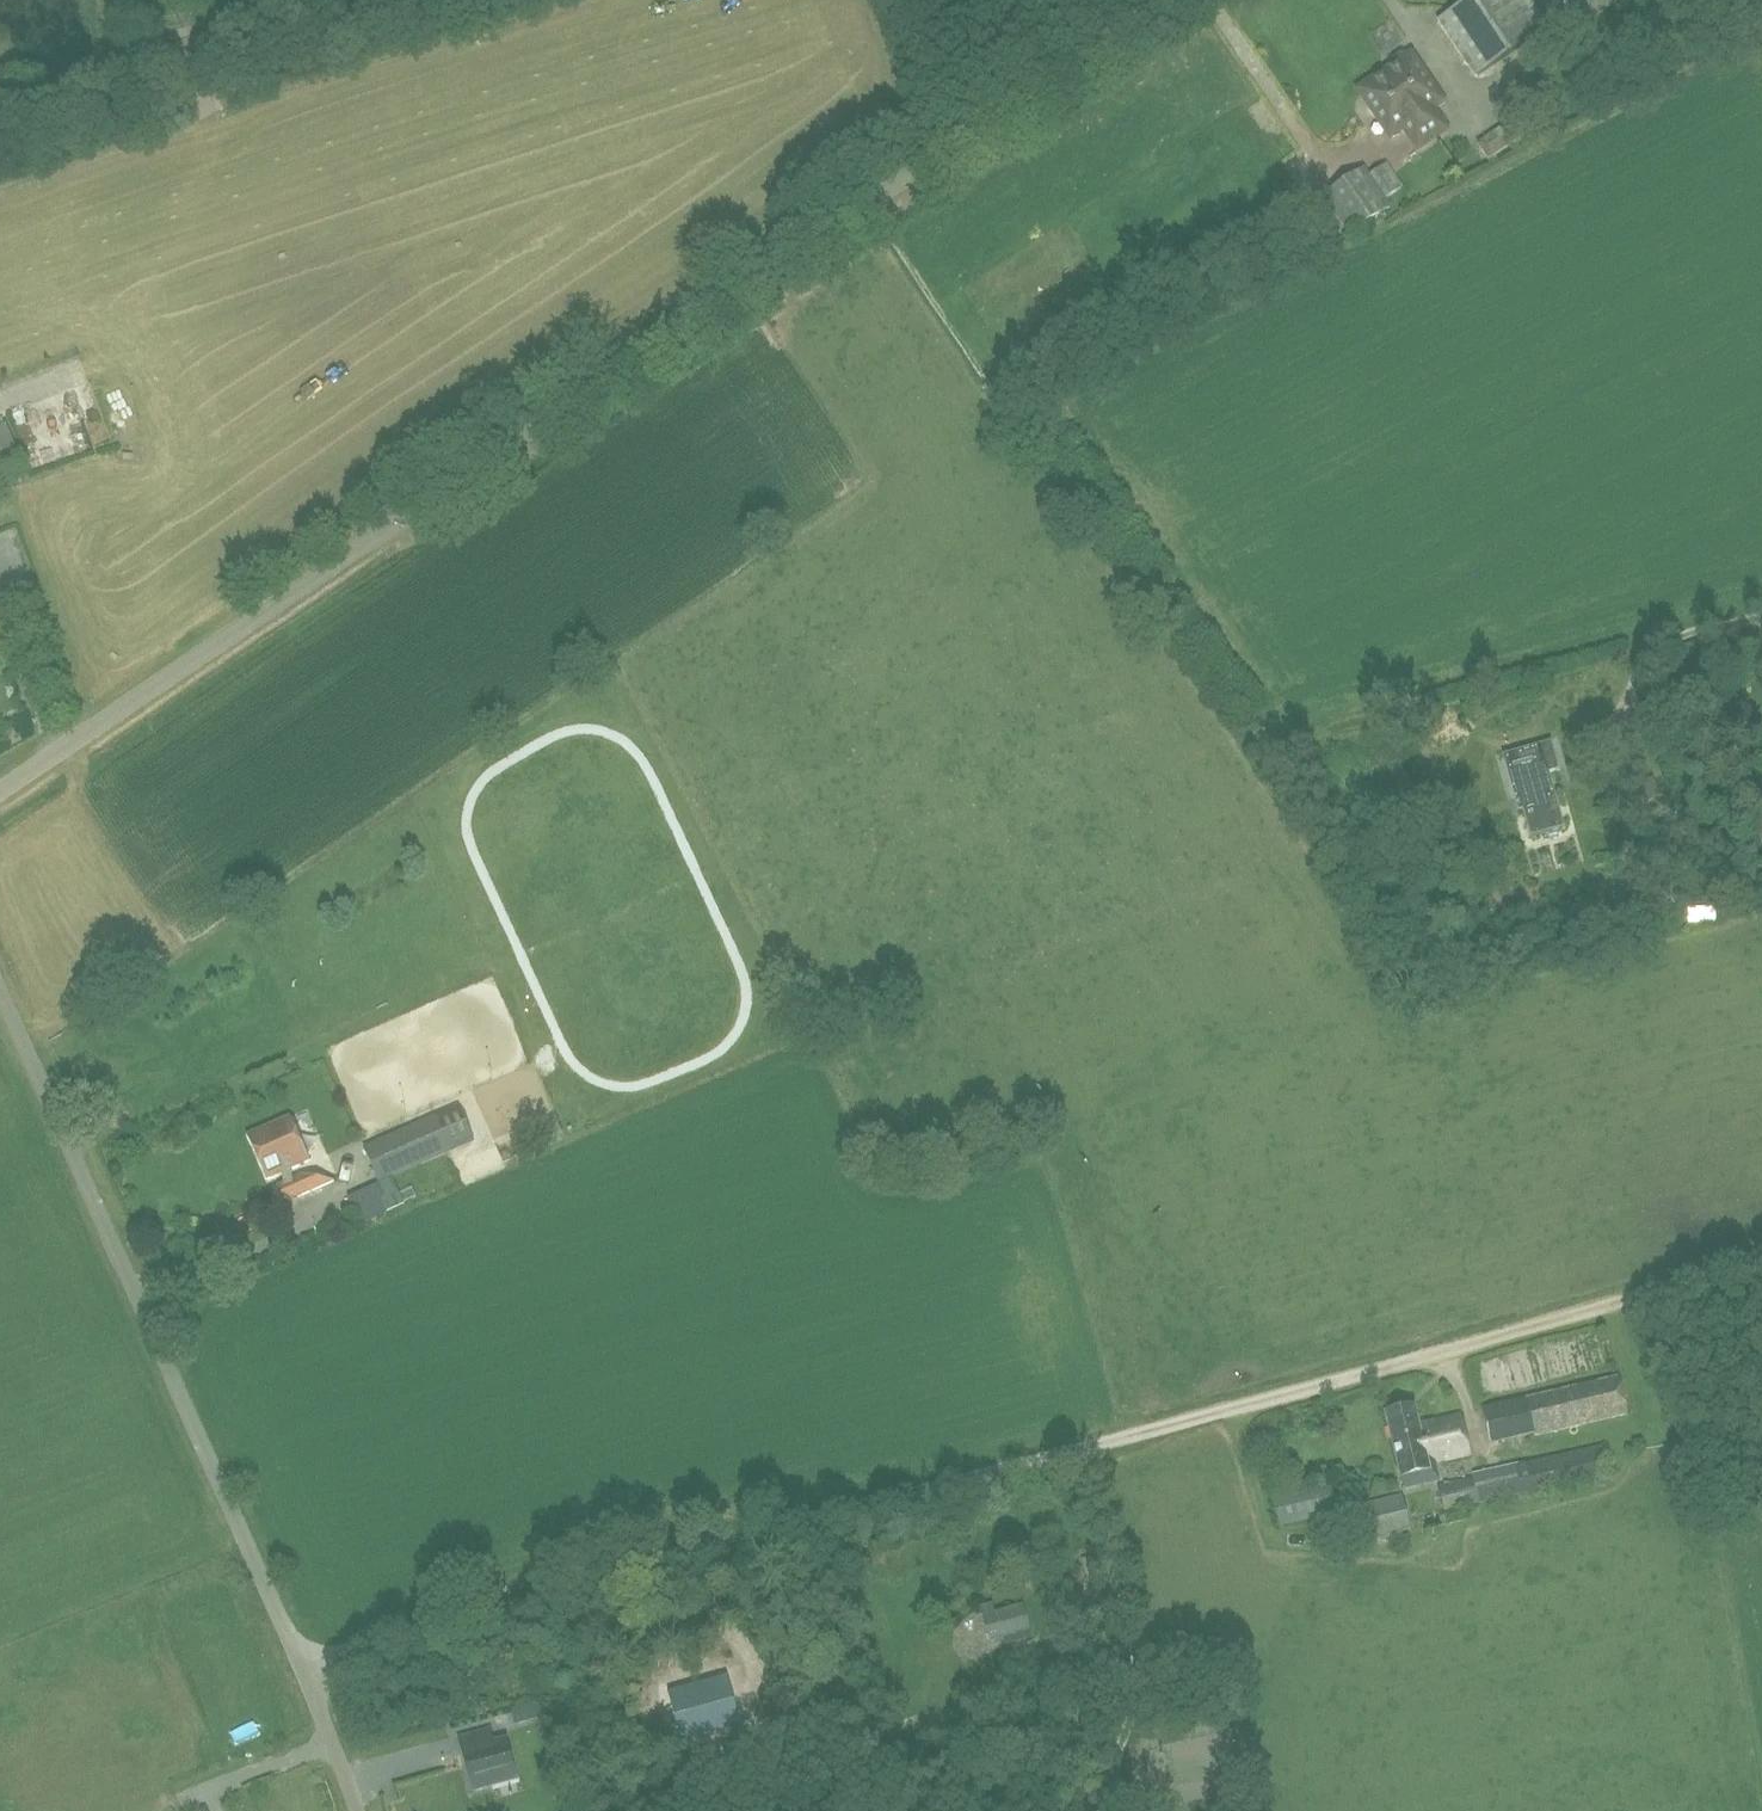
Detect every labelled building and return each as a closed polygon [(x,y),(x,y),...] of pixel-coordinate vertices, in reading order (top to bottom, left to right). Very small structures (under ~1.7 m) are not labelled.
[(1438,22),(1476,78),(1549,29),(1530,0),(1471,0),(1438,22)] [(1560,21),(1592,0),(1545,0),(1560,21)] [(1394,68),(1380,77),(1390,92),(1396,88),(1405,102),(1411,99),(1436,137),(1446,131),(1432,110),(1442,103),(1411,56),(1409,58),(1407,55),(1402,54),(1393,60),(1392,65),(1394,68)] [(1390,92),(1380,77),(1359,91),(1370,107),(1370,110),(1375,118),(1378,119),(1391,137),(1404,128),(1418,149),(1436,137),(1411,99),(1405,102),(1396,88),(1390,92)] [(1390,209),(1364,170),(1324,196),(1351,236),(1390,209)] [(28,429),(47,427),(44,395),(25,397),(28,429)] [(1021,399),(1007,410),(1013,417),(1027,406),(1021,399)] [(25,413),(13,416),(18,435),(30,433),(25,413)] [(6,424),(0,426),(0,449),(1,453),(15,447),(6,424)] [(1532,754),(1535,763),(1512,770),(1530,837),(1565,828),(1550,773),(1560,770),(1553,747),(1532,754)] [(334,1182),(304,1176),(293,1180),(292,1169),(310,1161),(291,1117),(247,1137),(266,1181),(283,1173),(283,1185),(277,1188),(278,1207),(285,1204),(285,1207),(294,1206),(294,1200),(334,1182)] [(436,1117),(365,1149),(380,1182),(451,1151),(436,1117)] [(369,1182),(342,1193),(354,1221),(380,1210),(369,1182)] [(1527,1396),(1526,1396),(1536,1438),(1629,1415),(1620,1376),(1528,1398),(1527,1396)] [(1415,1406),(1387,1413),(1403,1477),(1431,1470),(1429,1464),(1471,1454),(1461,1415),(1419,1425),(1415,1406)] [(1439,1486),(1445,1512),(1480,1503),(1480,1504),(1594,1479),(1596,1487),(1611,1484),(1609,1475),(1612,1474),(1605,1444),(1473,1473),(1474,1477),(1439,1486)] [(1271,1497),(1278,1528),(1340,1514),(1333,1483),(1271,1497)] [(1409,1521),(1403,1494),(1343,1509),(1352,1545),(1411,1530),(1409,1521)] [(994,1591),(977,1604),(989,1621),(975,1638),(992,1653),(1007,1636),(1028,1636),(1028,1608),(1007,1608),(994,1591)] [(738,1723),(726,1679),(681,1692),(693,1735),(738,1723)] [(477,1744),(466,1747),(475,1781),(513,1771),(506,1747),(479,1754),(477,1744)]
